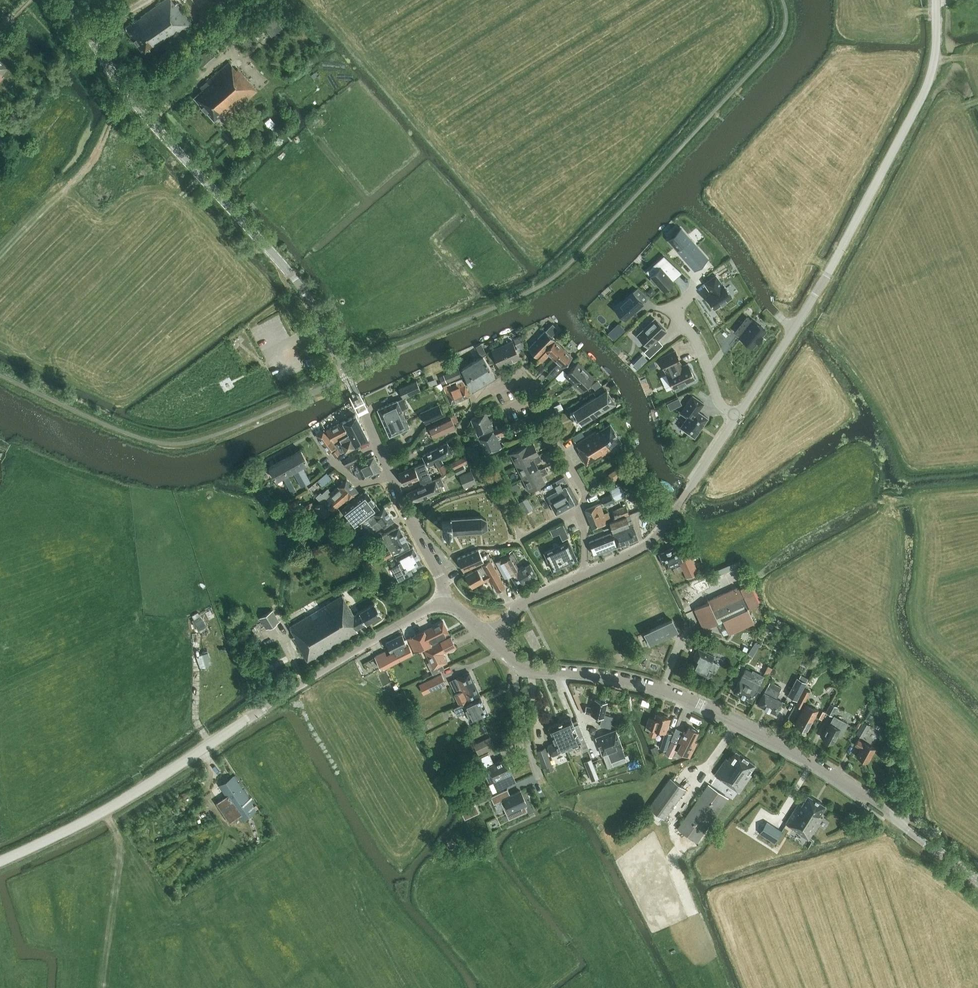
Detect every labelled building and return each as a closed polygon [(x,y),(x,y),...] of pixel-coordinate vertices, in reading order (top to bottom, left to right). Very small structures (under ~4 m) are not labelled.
[(192,25),(176,3),(175,4),(172,0),(164,0),(125,27),(144,55),(155,47),(157,50),(192,25)] [(274,18),(273,16),(261,24),(266,31),(278,23),(276,21),(279,19),(277,16),(274,18)] [(201,33),(211,26),(205,18),(195,25),(201,33)] [(210,49),(197,60),(204,68),(216,57),(210,49)] [(226,117),(257,90),(238,68),(236,70),(229,62),(200,87),(203,89),(194,97),(214,120),(223,113),(226,117)] [(684,233),(672,244),(695,269),(707,259),(684,233)] [(661,267),(651,276),(652,277),(650,279),(655,284),(657,282),(663,290),(673,281),(671,278),(675,274),(667,265),(663,269),(661,267)] [(706,296),(715,308),(732,296),(723,284),(722,285),(716,275),(705,283),(711,292),(706,296)] [(633,292),(615,308),(625,319),(643,303),(633,292)] [(747,315),(737,328),(743,333),(741,336),(752,345),(756,340),(758,341),(762,336),(761,335),(766,329),(754,319),(753,320),(747,315)] [(644,351),(649,357),(663,344),(657,339),(666,331),(655,319),(638,335),(649,347),(644,351)] [(529,349),(538,358),(555,340),(551,336),(558,329),(552,323),(529,349)] [(624,329),(619,324),(613,330),(618,335),(624,329)] [(519,337),(513,340),(515,345),(515,344),(518,351),(525,349),(522,342),(521,342),(519,337)] [(553,358),(563,348),(555,340),(538,358),(536,360),(540,363),(549,354),(553,358)] [(502,345),(509,362),(519,358),(512,341),(502,345)] [(486,354),(481,343),(475,346),(480,356),(486,354)] [(499,367),(509,362),(502,345),(492,350),(499,367)] [(572,356),(563,348),(553,358),(558,363),(549,372),(553,376),(562,367),(572,356)] [(675,350),(659,358),(673,388),(675,387),(676,390),(683,387),(682,384),(694,378),(687,363),(682,366),(675,350)] [(472,389),(495,376),(483,356),(462,369),(472,389)] [(573,383),(586,370),(578,362),(565,376),(573,383)] [(443,375),(439,377),(442,384),(446,382),(461,376),(458,368),(443,375)] [(594,377),(586,370),(573,383),(581,391),(594,377)] [(600,383),(595,378),(587,387),(592,392),(600,383)] [(399,388),(403,398),(420,390),(416,381),(399,388)] [(463,381),(453,385),(455,389),(454,389),(456,394),(459,393),(461,398),(469,395),(463,381)] [(455,389),(453,385),(451,386),(450,383),(443,386),(444,388),(450,403),(461,398),(459,393),(456,394),(454,389),(455,389)] [(603,385),(593,392),(596,396),(606,390),(603,385)] [(551,389),(545,392),(548,398),(554,395),(551,389)] [(581,424),(615,403),(607,389),(606,390),(596,396),(572,410),(581,424)] [(680,427),(694,437),(708,418),(698,411),(704,403),(692,395),(680,412),(687,417),(680,427)] [(403,398),(378,409),(384,424),(396,419),(393,413),(402,410),(407,407),(403,398)] [(444,415),(438,403),(419,412),(424,424),(444,415)] [(396,419),(384,424),(389,436),(409,427),(402,410),(393,413),(396,419)] [(478,435),(493,428),(486,412),(471,419),(478,435)] [(458,421),(454,414),(428,426),(433,437),(442,433),(455,426),(454,423),(458,421)] [(342,421),(350,437),(339,442),(340,443),(335,445),(337,448),(340,453),(355,446),(368,439),(356,415),(342,421)] [(333,442),(335,445),(340,443),(339,442),(350,437),(342,421),(326,430),(333,442)] [(578,451),(586,465),(608,451),(608,450),(621,441),(610,424),(596,432),(596,431),(576,443),(580,450),(578,451)] [(486,454),(501,447),(496,435),(500,433),(501,435),(508,432),(507,430),(505,425),(494,430),(478,437),(486,454)] [(324,429),(316,435),(329,453),(331,452),(337,448),(335,445),(333,442),(324,429)] [(527,445),(510,453),(516,466),(533,458),(533,457),(539,455),(533,442),(527,445)] [(441,458),(452,452),(447,443),(432,451),(422,455),(427,466),(434,463),(435,466),(442,462),(441,458)] [(337,448),(331,452),(335,457),(340,453),(337,448)] [(290,455),(306,484),(310,482),(302,466),(308,463),(301,450),(290,455)] [(357,462),(358,464),(363,462),(362,461),(361,457),(358,452),(343,460),(345,465),(356,460),(357,462)] [(280,461),(287,474),(293,471),(301,487),(306,484),(290,455),(280,461)] [(539,470),(535,463),(542,460),(539,455),(533,457),(533,458),(516,466),(522,478),(539,470)] [(369,476),(380,470),(374,456),(362,461),(363,462),(358,464),(357,464),(359,470),(355,472),(359,478),(363,478),(369,475),(369,476)] [(465,463),(463,457),(451,463),(454,469),(463,464),(465,463)] [(296,490),(287,474),(280,461),(269,467),(276,480),(283,476),(286,482),(291,492),(296,490)] [(432,480),(424,462),(399,473),(399,475),(399,476),(400,479),(401,479),(403,485),(419,478),(421,485),(432,480)] [(463,464),(454,469),(456,474),(465,469),(463,464)] [(609,471),(614,479),(625,473),(620,465),(609,471)] [(545,467),(539,470),(522,478),(528,491),(545,483),(542,476),(548,473),(545,467)] [(471,470),(458,475),(463,488),(476,483),(471,470)] [(432,480),(432,482),(406,493),(411,503),(440,491),(438,486),(443,484),(440,476),(432,480)] [(329,495),(323,501),(333,511),(358,491),(346,478),(338,486),(332,492),(329,495)] [(616,499),(627,493),(622,483),(611,489),(616,499)] [(555,486),(557,491),(558,491),(567,507),(574,503),(565,487),(562,489),(560,484),(555,486)] [(544,496),(541,489),(534,493),(537,499),(544,496)] [(367,518),(367,519),(375,513),(374,513),(380,509),(365,490),(342,509),(349,518),(347,520),(345,521),(344,523),(344,526),(344,529),(345,531),(347,534),(356,527),(367,518)] [(558,491),(557,491),(547,497),(556,513),(567,507),(558,491)] [(321,494),(321,493),(316,497),(322,503),(323,504),(324,502),(323,501),(325,498),(321,494)] [(609,503),(614,500),(610,494),(606,496),(601,499),(605,505),(609,503)] [(642,508),(638,496),(626,500),(631,512),(642,508)] [(300,510),(296,500),(287,504),(291,514),(300,510)] [(321,517),(330,512),(323,504),(322,503),(314,506),(321,517)] [(606,519),(610,518),(608,512),(603,513),(600,503),(585,509),(592,529),(607,523),(606,519)] [(375,513),(367,519),(371,524),(368,526),(372,532),(383,526),(384,527),(394,520),(384,506),(380,509),(374,513),(375,513)] [(616,520),(626,516),(625,516),(629,515),(626,506),(623,506),(612,511),(614,516),(616,520)] [(481,531),(487,527),(487,520),(480,516),(450,518),(450,521),(442,521),(443,531),(451,530),(451,533),(481,531)] [(627,521),(626,516),(616,520),(609,522),(617,546),(637,538),(632,523),(631,520),(627,521)] [(563,524),(556,527),(559,533),(562,540),(569,537),(563,524)] [(383,559),(409,545),(399,526),(382,535),(390,549),(380,554),(378,555),(380,560),(383,559)] [(616,546),(612,532),(589,541),(590,544),(594,555),(612,548),(613,548),(615,548),(616,546)] [(362,543),(358,538),(348,545),(352,550),(362,543)] [(567,563),(576,559),(568,541),(559,545),(553,548),(554,548),(544,552),(552,570),(562,565),(567,563)] [(686,577),(698,572),(689,552),(682,555),(677,545),(659,553),(664,564),(665,564),(666,568),(679,562),(686,577)] [(413,547),(395,556),(399,564),(391,568),(398,580),(411,573),(410,569),(422,564),(413,547)] [(484,561),(490,558),(488,553),(482,556),(478,549),(457,558),(463,570),(484,561)] [(519,569),(515,562),(518,560),(513,552),(510,554),(496,562),(505,578),(511,574),(517,585),(536,574),(530,563),(519,569)] [(373,565),(369,559),(362,563),(365,569),(373,565)] [(712,571),(715,577),(743,564),(741,559),(712,571)] [(497,591),(505,587),(490,560),(482,564),(482,566),(477,568),(465,575),(472,587),(483,580),(484,581),(488,579),(491,584),(492,583),(497,591)] [(749,583),(737,588),(736,587),(713,597),(714,599),(694,608),(703,629),(718,622),(718,621),(722,619),(724,623),(729,633),(754,622),(747,608),(759,603),(749,583)] [(366,623),(381,614),(374,602),(354,614),(342,595),(289,627),(295,636),(293,637),(307,662),(358,632),(356,629),(366,623)] [(279,622),(272,610),(260,617),(267,629),(279,622)] [(196,623),(200,630),(207,626),(203,620),(200,621),(196,623)] [(677,631),(672,620),(650,630),(655,641),(677,631)] [(414,652),(450,635),(443,621),(407,638),(414,652)] [(724,623),(719,625),(724,636),(729,633),(724,623)] [(407,645),(402,634),(386,642),(390,653),(387,655),(385,651),(375,656),(380,667),(383,666),(384,667),(412,653),(408,644),(407,645)] [(442,652),(456,646),(451,635),(424,648),(430,661),(427,662),(433,674),(444,668),(442,664),(447,661),(442,652)] [(755,642),(751,648),(756,650),(759,644),(755,642)] [(213,661),(218,659),(214,648),(209,649),(213,661)] [(714,673),(719,664),(711,660),(713,656),(698,648),(693,657),(699,659),(693,671),(695,672),(694,673),(699,675),(699,674),(708,679),(712,671),(714,673)] [(211,664),(208,652),(202,654),(205,665),(211,664)] [(841,673),(845,666),(840,663),(836,670),(841,673)] [(781,668),(776,665),(771,673),(777,677),(780,673),(778,672),(781,668)] [(739,680),(733,691),(751,701),(757,689),(759,685),(763,678),(762,675),(755,671),(752,672),(745,668),(739,680)] [(454,694),(459,705),(467,701),(468,701),(480,695),(469,672),(456,678),(462,691),(454,694)] [(441,674),(419,684),(424,693),(445,683),(441,674)] [(801,674),(798,679),(804,681),(806,682),(808,678),(801,674)] [(798,679),(797,678),(788,696),(797,700),(806,683),(804,681),(798,679)] [(769,683),(767,686),(764,692),(758,704),(776,713),(782,701),(776,698),(779,692),(781,688),(774,684),(774,686),(769,683)] [(810,691),(804,688),(795,705),(803,709),(795,723),(807,729),(814,716),(818,710),(810,706),(804,703),(810,691)] [(467,701),(459,705),(454,707),(457,716),(466,712),(469,717),(466,719),(467,722),(488,713),(480,695),(468,701),(467,701)] [(610,728),(613,716),(604,714),(607,701),(595,699),(592,708),(586,706),(584,712),(591,714),(602,717),(600,725),(610,728)] [(831,703),(830,704),(826,712),(832,715),(837,706),(831,703)] [(665,732),(670,718),(656,713),(654,718),(648,717),(645,728),(650,730),(648,734),(655,736),(657,730),(665,732)] [(822,737),(832,743),(837,734),(841,736),(848,723),(834,716),(830,723),(822,737)] [(572,745),(579,741),(583,750),(589,747),(588,745),(582,733),(578,723),(574,725),(571,717),(558,723),(566,741),(569,739),(572,745)] [(862,737),(870,725),(863,721),(856,733),(862,737)] [(573,748),(572,745),(569,739),(566,741),(558,723),(548,727),(555,742),(549,744),(547,747),(550,754),(553,755),(559,753),(558,750),(565,747),(567,751),(573,748)] [(675,749),(689,756),(697,741),(694,740),(698,731),(689,726),(686,731),(684,730),(679,740),(681,742),(680,745),(678,744),(675,749)] [(622,746),(615,729),(595,737),(602,754),(607,752),(611,762),(625,756),(622,747),(622,746)] [(494,746),(489,736),(473,744),(478,754),(494,746)] [(666,750),(669,738),(664,736),(660,748),(666,750)] [(867,762),(875,748),(864,742),(864,743),(858,739),(855,745),(861,748),(856,756),(867,762)] [(675,749),(678,744),(671,740),(665,753),(671,757),(675,749)] [(548,755),(545,747),(536,750),(542,767),(545,766),(547,771),(553,768),(548,755)] [(472,758),(468,751),(452,760),(456,766),(472,758)] [(749,773),(755,764),(747,759),(748,758),(743,755),(736,751),(731,757),(730,756),(728,759),(726,758),(714,776),(739,792),(751,774),(749,773)] [(505,758),(493,763),(489,753),(478,758),(485,774),(492,771),(496,780),(512,772),(505,758)] [(590,758),(584,760),(592,779),(597,777),(590,758)] [(477,759),(458,769),(462,779),(482,769),(477,759)] [(458,769),(452,772),(457,781),(462,779),(458,769)] [(242,819),(255,810),(233,776),(220,785),(242,819)] [(664,819),(685,789),(670,777),(648,807),(664,819)] [(697,842),(728,798),(708,784),(677,828),(697,842)] [(507,788),(490,796),(494,804),(500,801),(508,819),(527,811),(525,805),(526,804),(520,790),(510,795),(507,788)] [(819,815),(825,805),(807,794),(801,804),(798,802),(785,823),(793,828),(792,829),(808,840),(822,817),(819,815)] [(474,806),(469,808),(473,816),(478,814),(474,806)] [(465,819),(473,816),(469,808),(462,812),(465,819)] [(782,831),(766,821),(759,833),(774,843),(782,831)]
